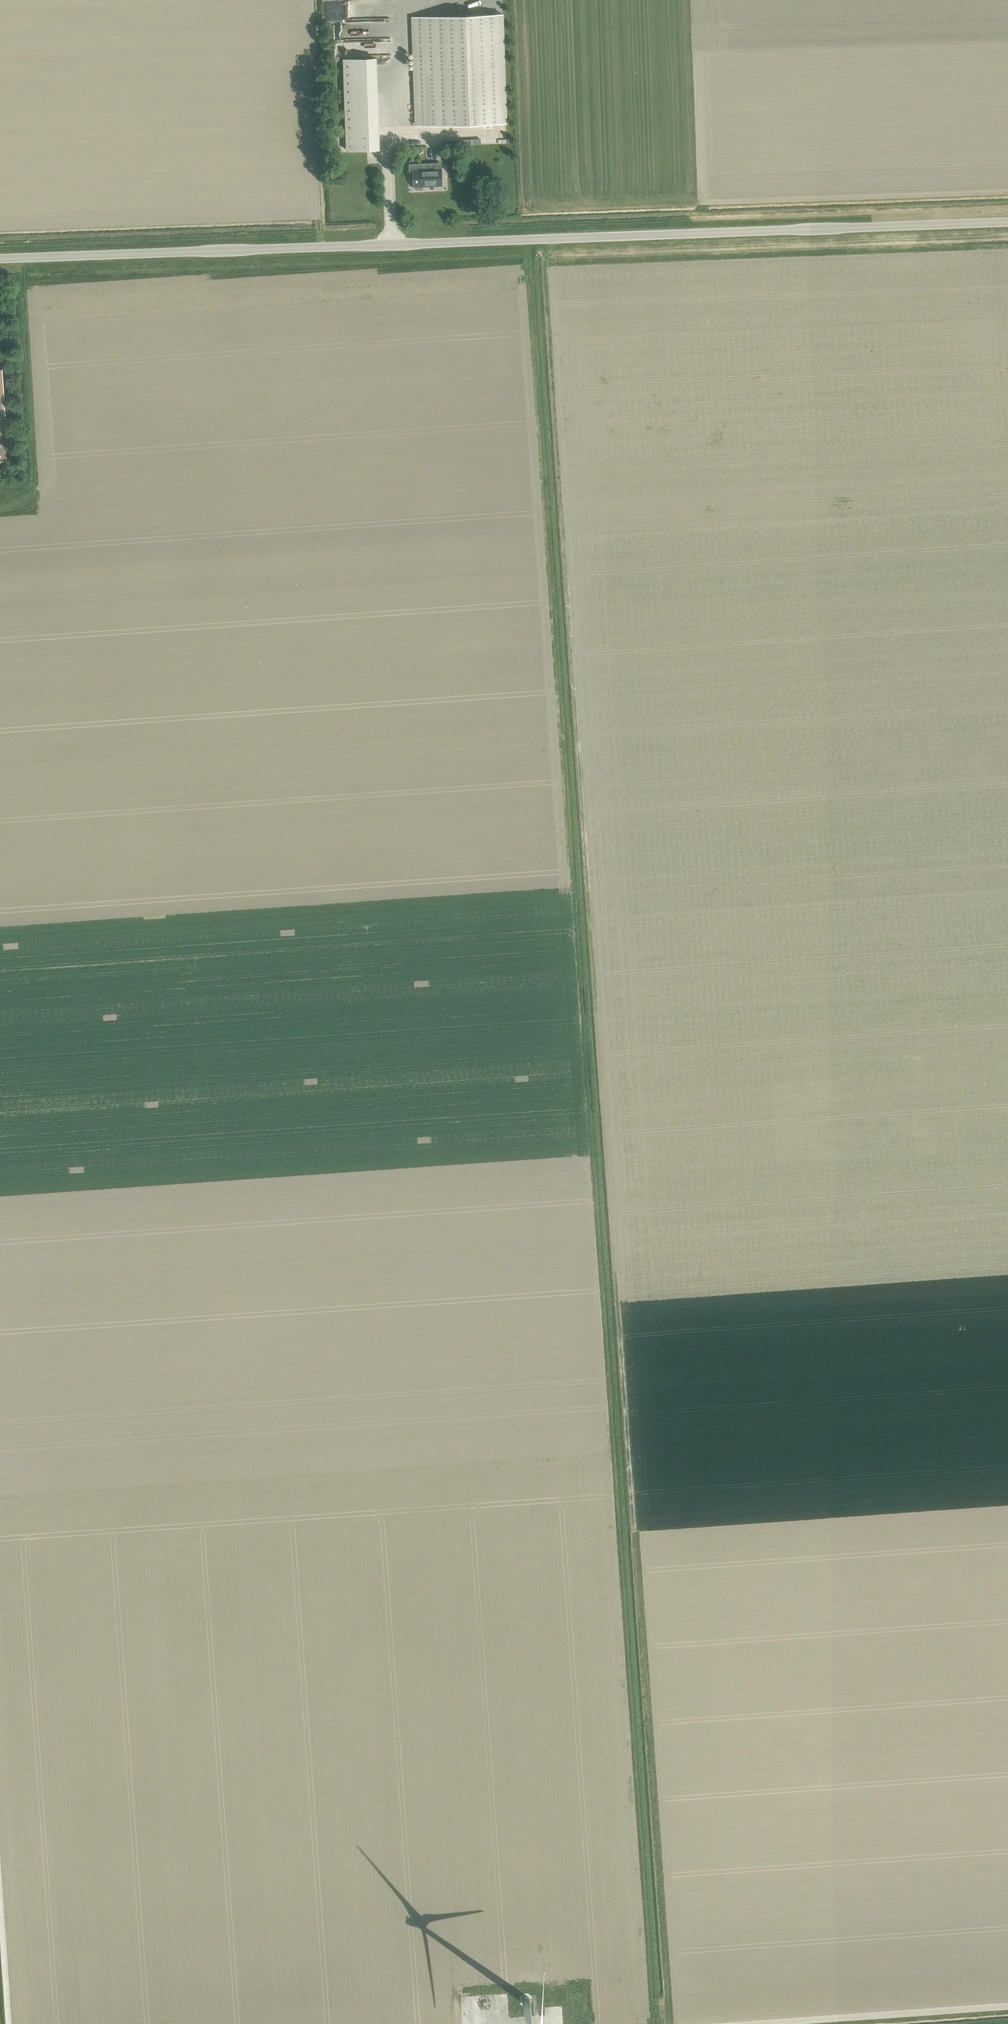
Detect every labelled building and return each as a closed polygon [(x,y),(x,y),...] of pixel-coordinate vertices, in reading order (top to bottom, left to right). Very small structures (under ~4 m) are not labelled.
[(319,14),(344,14),(345,0),(319,0),(319,14)] [(502,14),(411,17),(415,126),(506,123),(502,14)] [(331,33),(362,31),(361,24),(356,24),(355,19),(330,21),(331,33)] [(378,149),(378,131),(346,132),(347,150),(378,149)] [(435,169),(435,163),(419,164),(419,169),(409,170),(409,164),(408,164),(409,175),(410,177),(412,177),(413,186),(414,186),(414,188),(416,190),(421,190),(422,188),(422,186),(442,185),(441,168),(435,169)]
